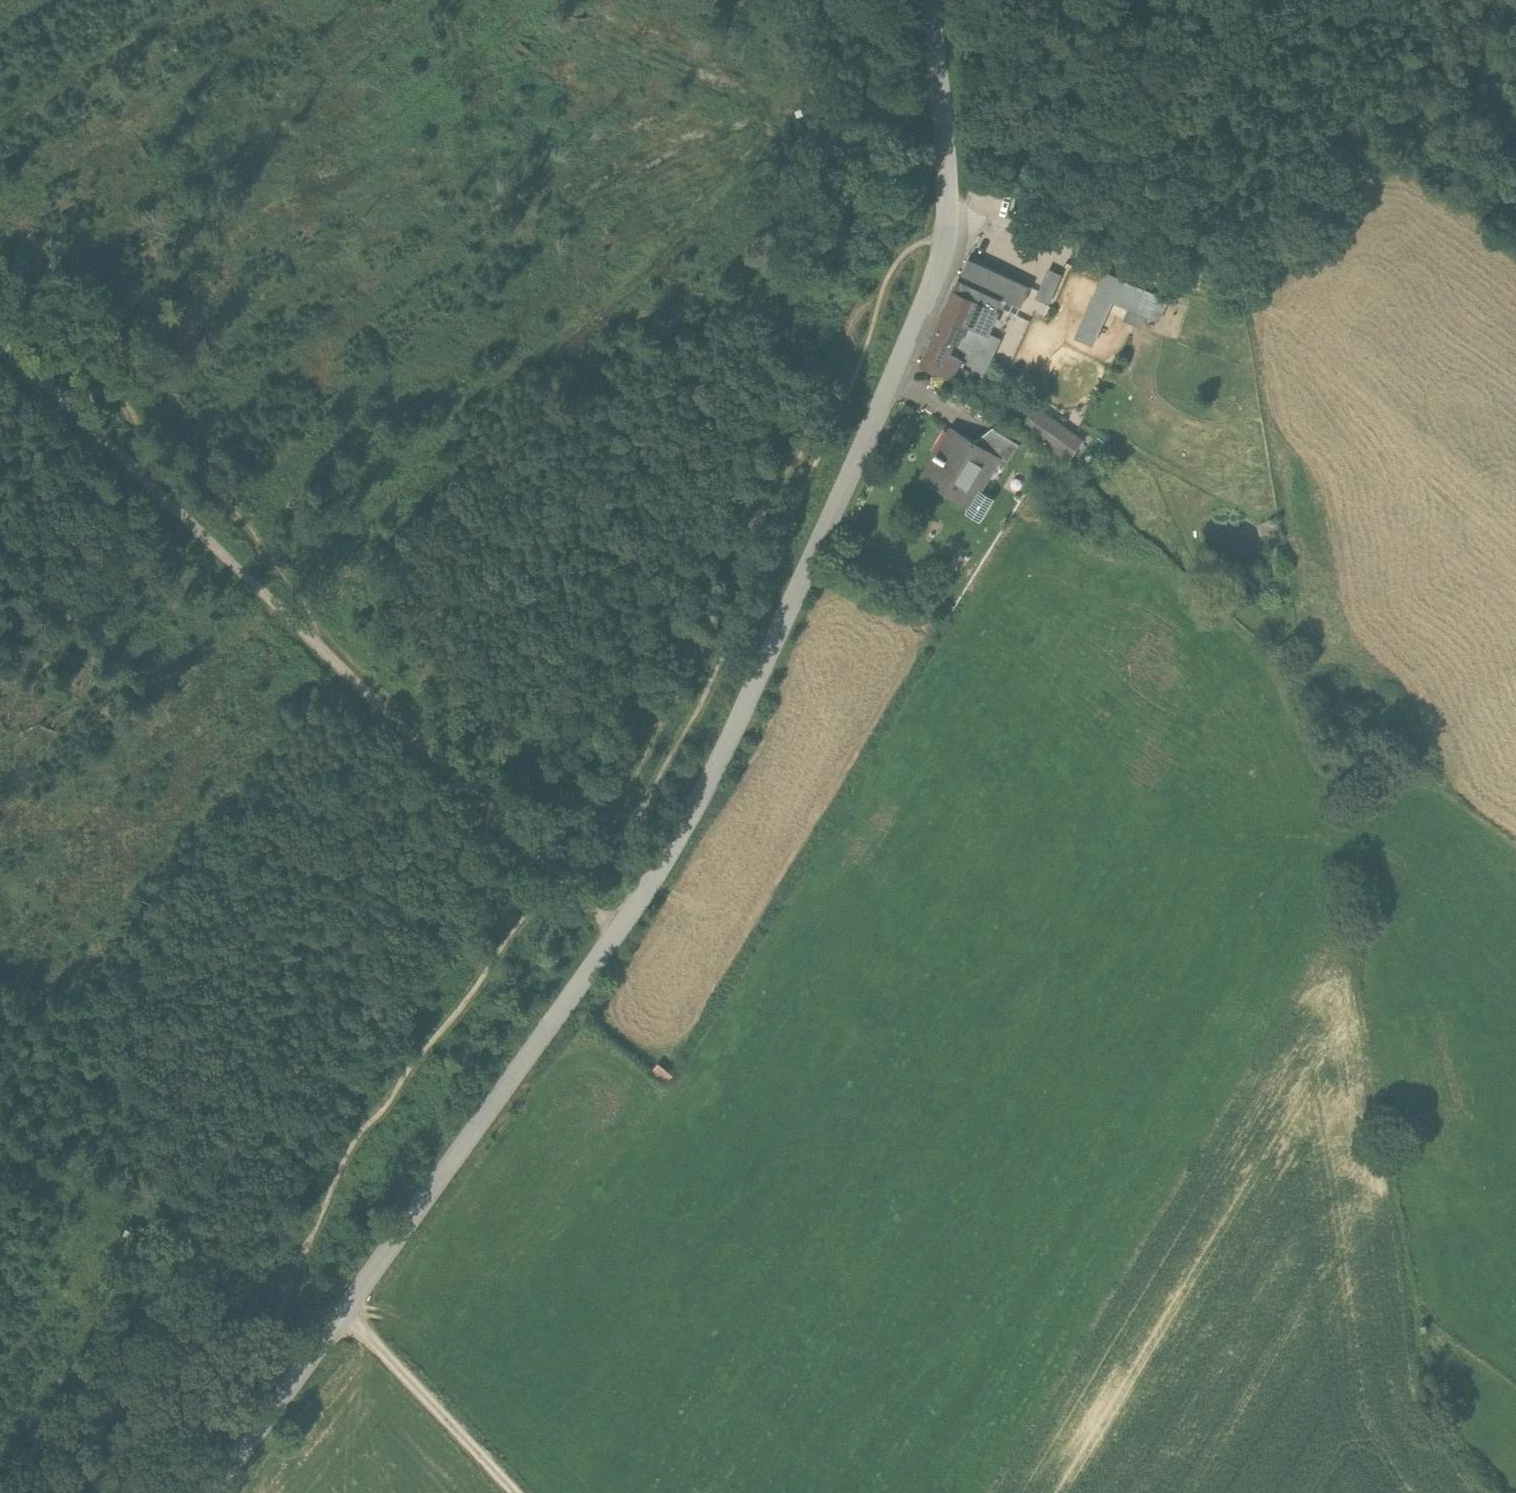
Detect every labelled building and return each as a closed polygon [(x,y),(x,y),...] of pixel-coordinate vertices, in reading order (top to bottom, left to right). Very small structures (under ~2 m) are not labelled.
[(1030,286),(969,258),(960,278),(1002,297),(1021,306),(1030,286)] [(1106,271),(1081,326),(1097,333),(1121,278),(1106,271)] [(960,278),(959,277),(920,363),(923,364),(964,383),(971,368),(964,365),(967,360),(963,358),(978,328),(987,332),(1002,297),(960,278)] [(1083,440),(1036,406),(1022,425),(1068,460),(1083,440)] [(1020,443),(993,427),(983,445),(999,455),(998,457),(1008,463),(1020,443)] [(983,445),(960,431),(943,459),(935,455),(923,475),(970,503),(998,457),(999,455),(983,445)]
